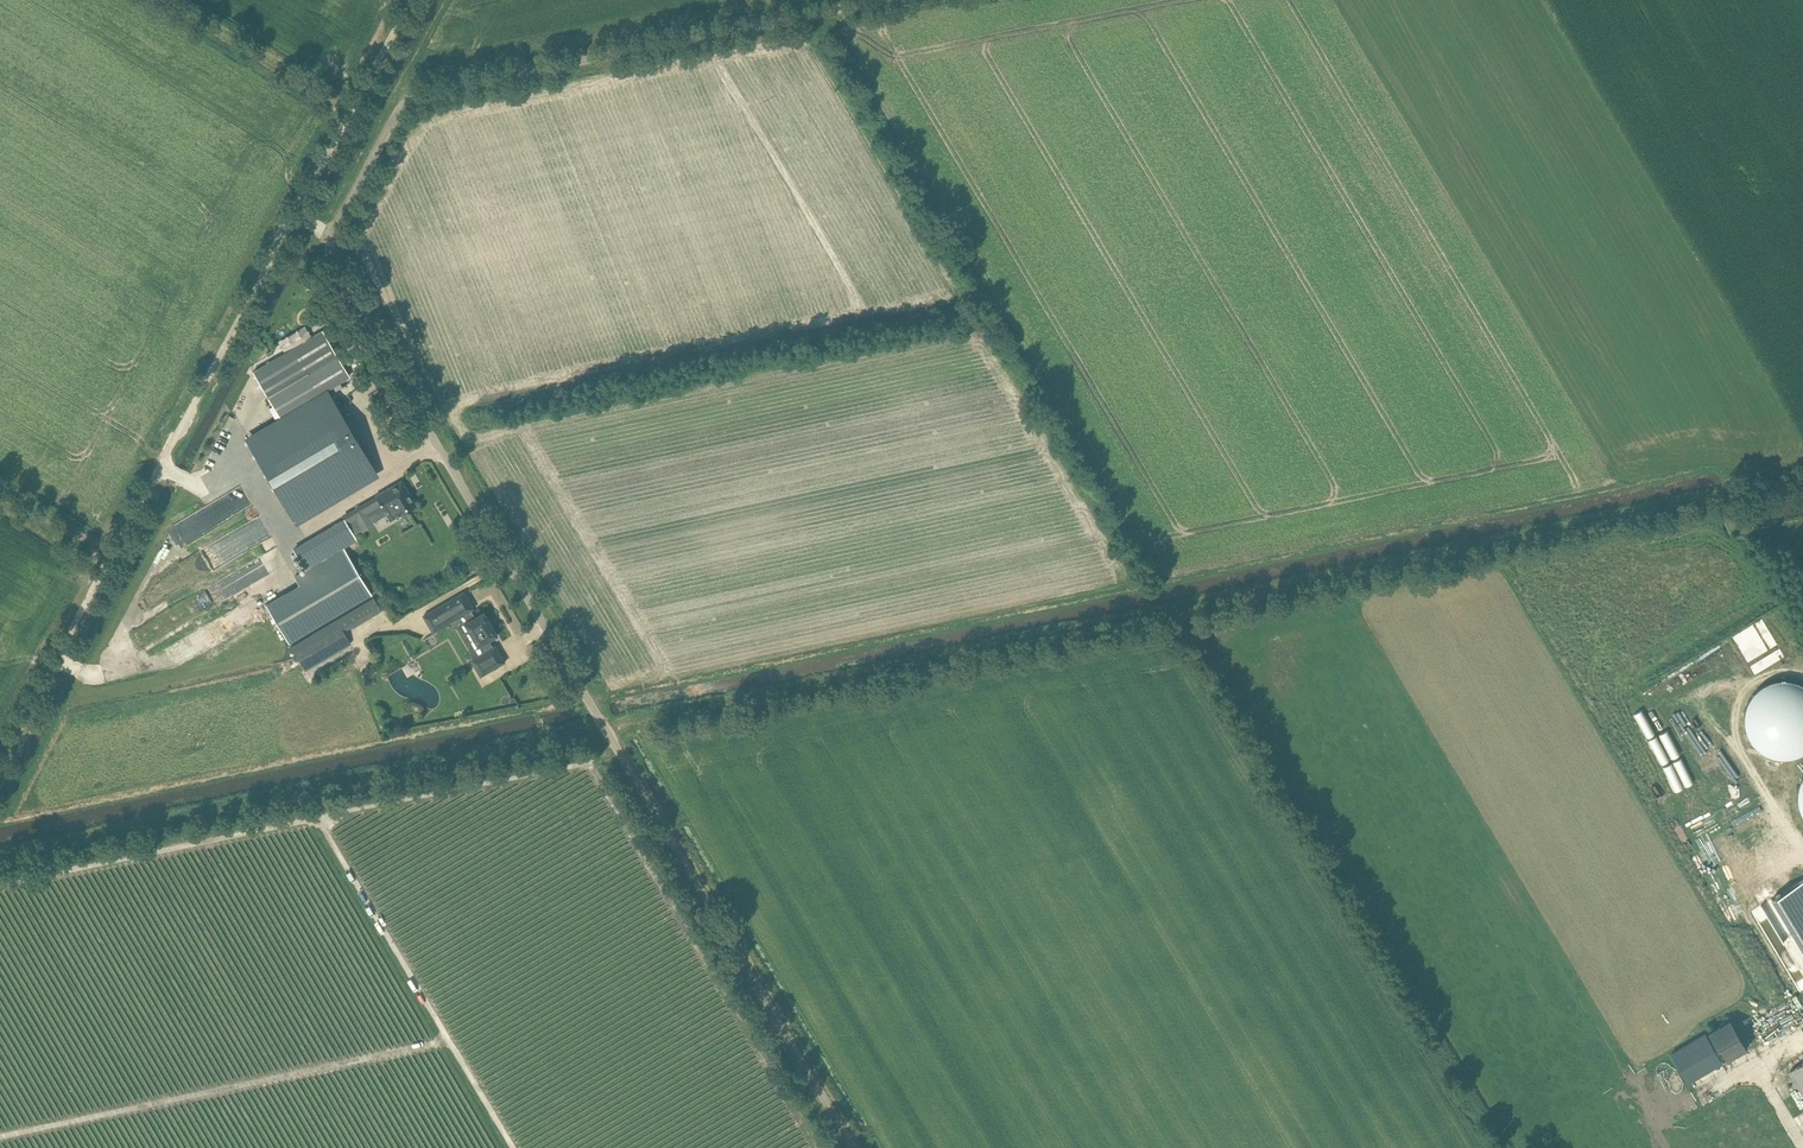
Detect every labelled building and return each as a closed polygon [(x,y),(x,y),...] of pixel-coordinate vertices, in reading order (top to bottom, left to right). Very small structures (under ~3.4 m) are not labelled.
[(323,331),(253,372),(280,417),(323,391),(349,376),(323,331)] [(325,394),(323,391),(280,417),(246,437),(295,521),(375,473),(327,393),(325,394)] [(415,505),(403,484),(397,488),(395,484),(375,496),(381,506),(386,513),(390,520),(399,515),(415,505)] [(244,486),(175,520),(186,544),(192,541),(197,552),(171,564),(182,588),(215,572),(218,579),(256,561),(258,565),(278,555),(244,486)] [(357,520),(348,525),(353,533),(361,528),(362,530),(363,530),(374,524),(372,521),(386,513),(381,506),(357,520)] [(266,604),(289,644),(372,595),(344,547),(357,540),(345,519),(293,549),(306,570),(294,576),(299,584),(266,604)] [(454,598),(424,615),(431,629),(434,633),(453,621),(453,622),(470,652),(479,647),(482,645),(485,651),(493,646),(490,640),(499,635),(485,611),(475,616),(472,610),(474,609),(472,605),(464,592),(454,598)] [(350,643),(343,631),(380,609),(373,597),(291,646),(305,670),(350,643)] [(485,651),(471,659),(473,663),(475,666),(481,676),(506,662),(498,648),(495,650),(493,646),(485,651)] [(1796,682),(1787,679),(1766,679),(1749,700),(1747,706),(1747,736),(1766,752),(1780,756),(1789,756),(1785,755),(1802,754),(1802,687),(1796,682)] [(1752,912),(1801,993),(1802,992),(1802,882),(1752,912)] [(1747,1048),(1730,1019),(1708,1032),(1725,1061),(1747,1048)] [(1672,1054),(1689,1083),(1722,1063),(1705,1035),(1672,1054)] [(1789,1072),(1802,1095),(1802,1063),(1789,1072)]
